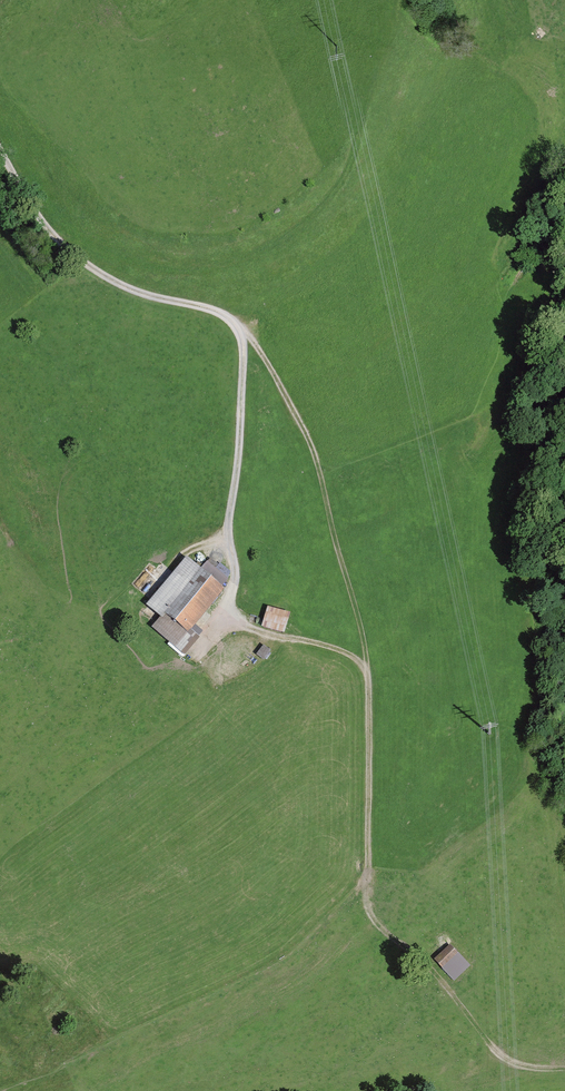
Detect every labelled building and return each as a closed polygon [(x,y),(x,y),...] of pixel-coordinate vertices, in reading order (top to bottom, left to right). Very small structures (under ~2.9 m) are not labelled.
[(229,589),(192,555),(150,602),(164,614),(155,624),(188,654),(204,636),(195,627),(229,589)] [(290,615),(268,608),(262,628),(285,635),(290,615)] [(474,964),(456,942),(438,956),(457,979),(474,964)]
